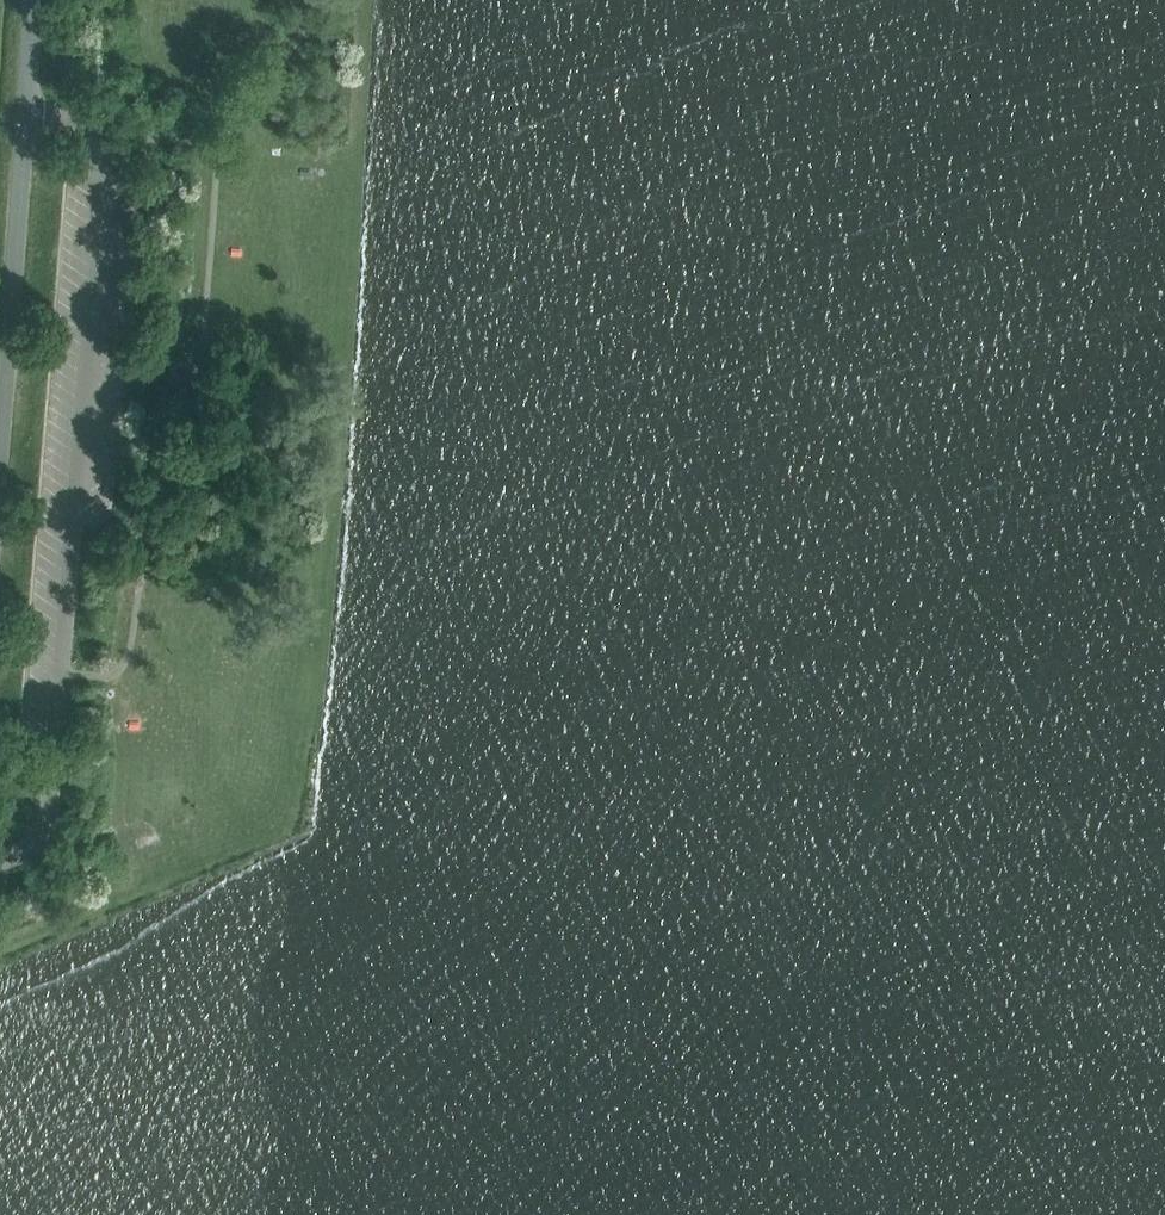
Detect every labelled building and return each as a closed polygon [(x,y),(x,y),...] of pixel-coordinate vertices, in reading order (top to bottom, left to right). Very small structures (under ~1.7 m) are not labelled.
[(169,370),(165,418),(185,420),(185,415),(189,372),(169,370)]
